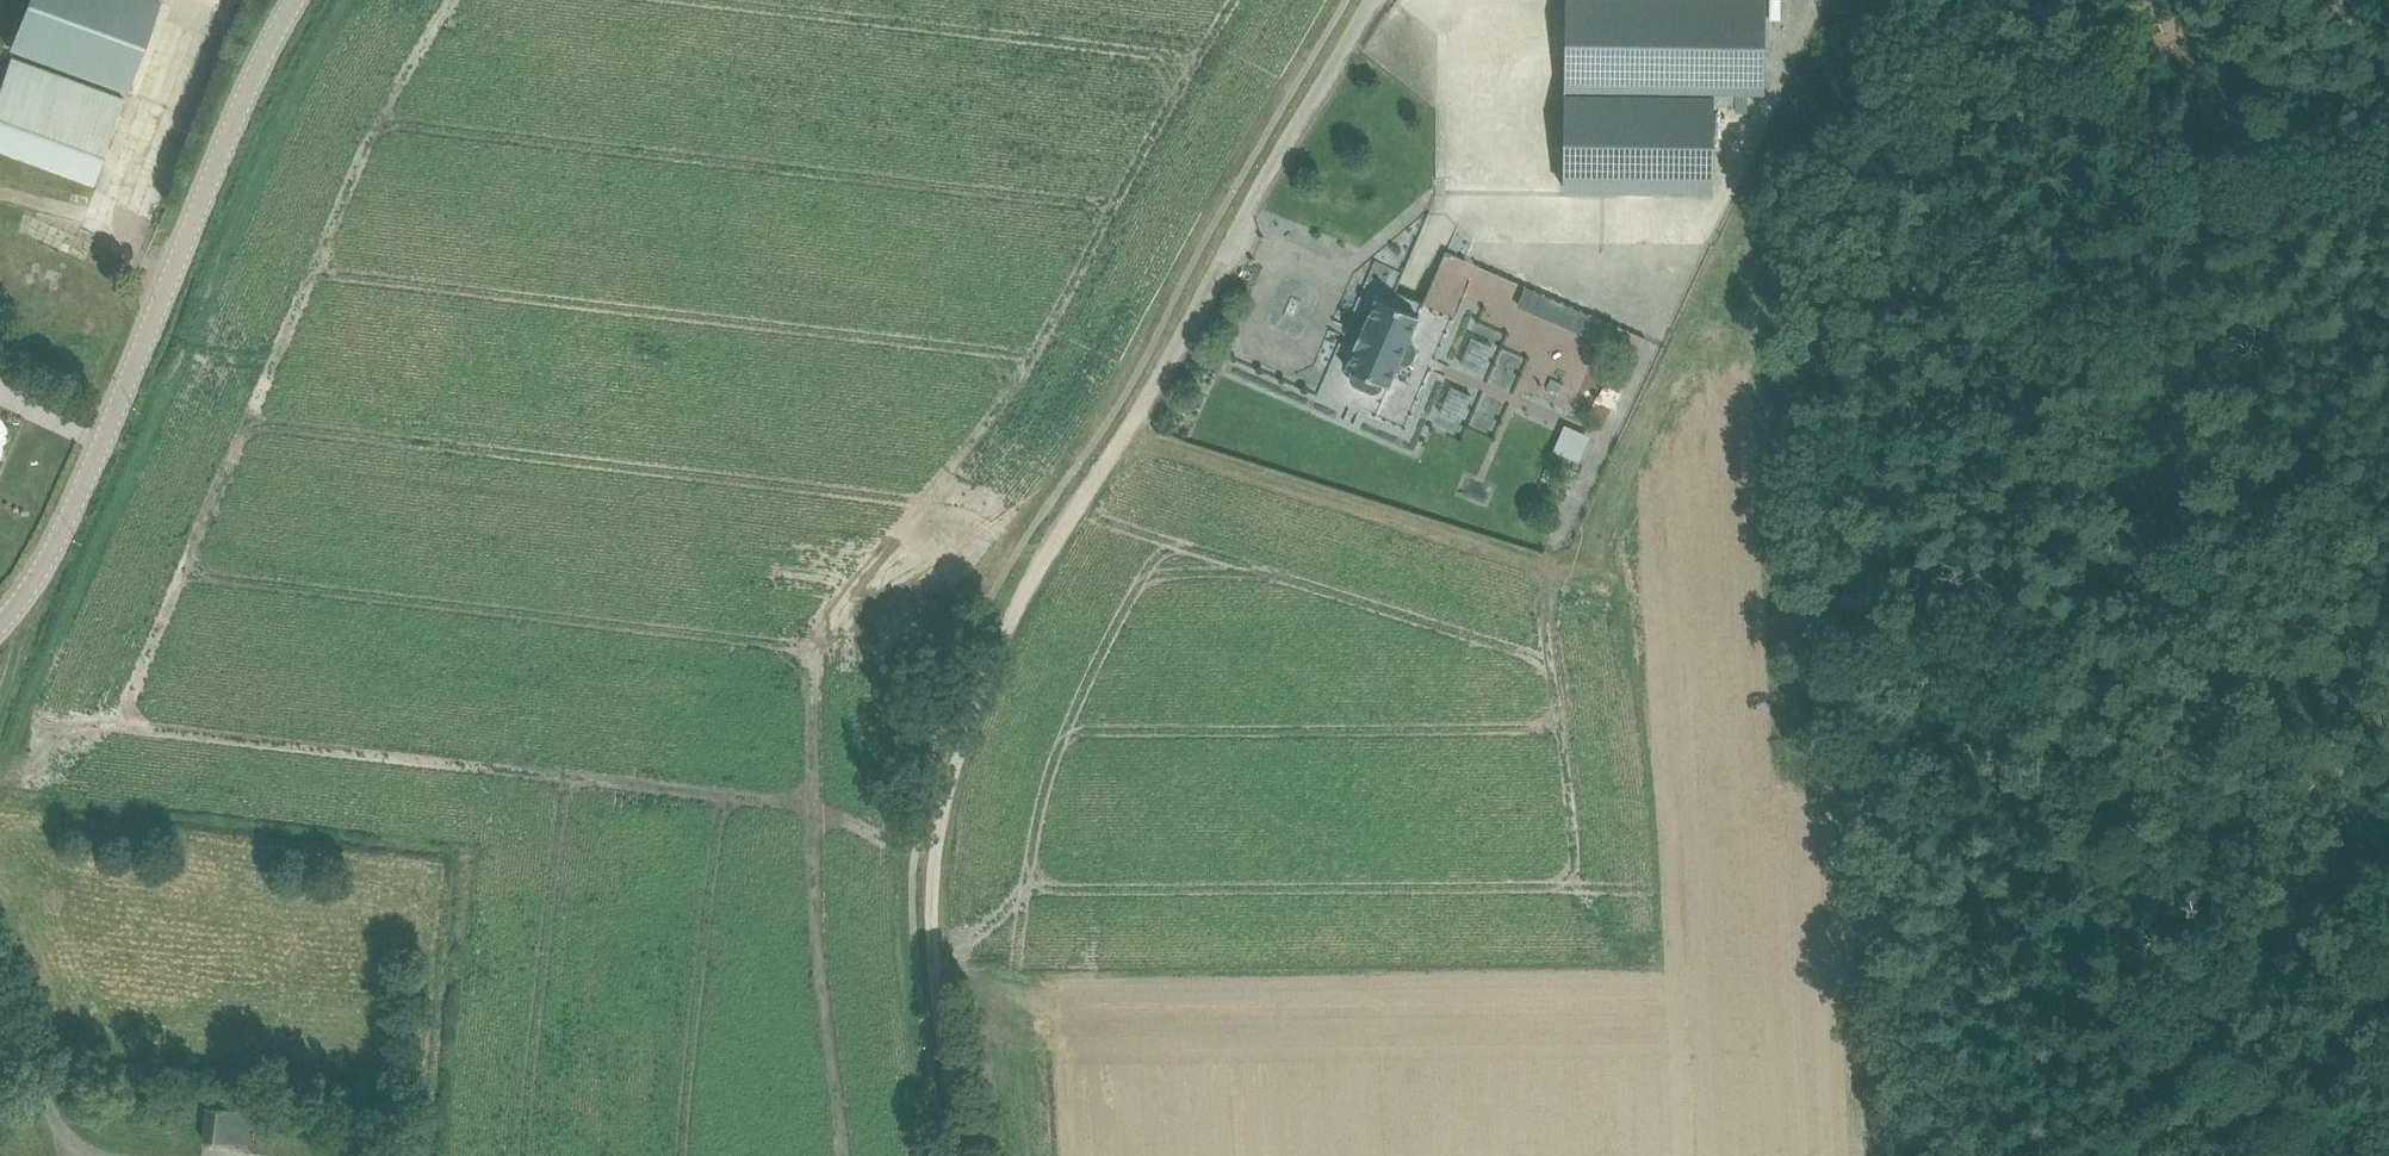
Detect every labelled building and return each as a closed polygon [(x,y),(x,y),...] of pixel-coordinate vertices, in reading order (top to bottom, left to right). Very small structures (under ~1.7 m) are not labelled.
[(12,50),(126,92),(159,1),(156,0),(26,0),(8,49),(12,50)] [(1564,191),(1710,193),(1711,91),(1759,91),(1760,0),(1567,0),(1564,191)] [(0,84),(0,151),(91,185),(123,99),(10,58),(0,84)] [(1747,110),(1747,91),(1736,91),(1735,110),(1747,110)] [(1549,299),(1526,289),(1518,307),(1541,316),(1549,299)] [(1390,388),(1400,365),(1403,366),(1408,365),(1412,362),(1417,352),(1416,347),(1413,343),(1410,341),(1420,318),(1379,300),(1367,328),(1364,327),(1356,347),(1358,348),(1349,370),(1351,371),(1349,376),(1349,381),(1353,386),(1371,394),(1377,394),(1381,390),(1384,385),(1390,388)] [(1582,334),(1589,317),(1564,305),(1556,323),(1582,334)] [(1473,338),(1462,364),(1481,372),(1492,346),(1473,338)] [(1485,379),(1509,388),(1522,353),(1498,344),(1485,379)] [(1452,387),(1440,413),(1459,421),(1471,395),(1452,387)] [(1490,430),(1502,398),(1478,389),(1466,421),(1490,430)] [(1575,460),(1589,432),(1564,420),(1550,447),(1575,460)] [(203,1140),(244,1145),(248,1111),(207,1107),(203,1140)]
